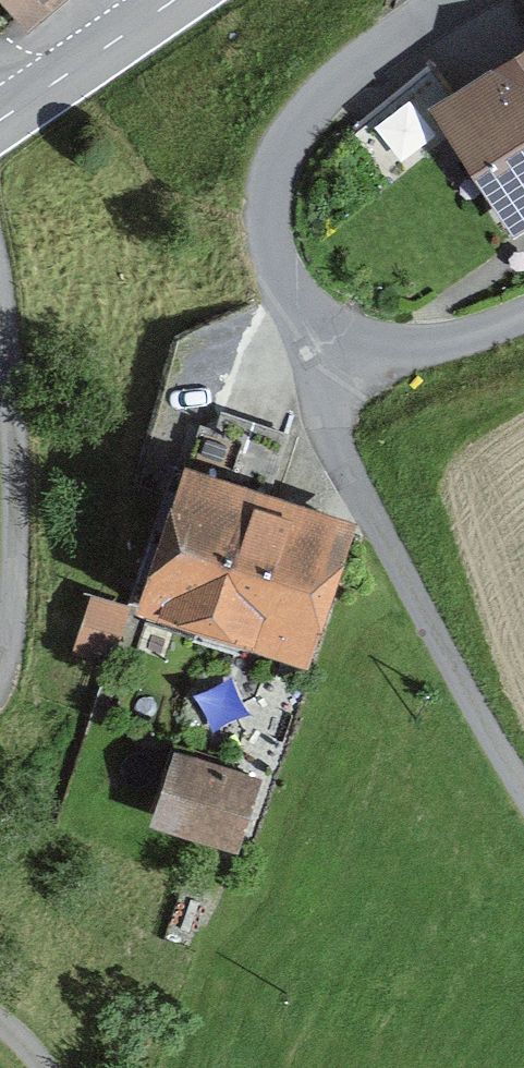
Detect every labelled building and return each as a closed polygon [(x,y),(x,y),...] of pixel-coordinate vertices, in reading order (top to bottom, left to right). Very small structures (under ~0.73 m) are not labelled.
[(448,137),(472,176),(487,166),(516,211),(523,207),(523,69),(479,98),(471,86),(450,100),(431,70),(356,133),(387,186),(448,137)] [(201,424),(190,457),(205,462),(201,475),(205,476),(198,495),(195,494),(162,589),(222,610),(216,628),(292,654),(331,541),(254,515),(282,433),(225,414),(219,431),(201,424)] [(127,616),(98,606),(85,647),(113,656),(127,616)] [(242,783),(183,764),(166,816),(225,835),(242,783)]
